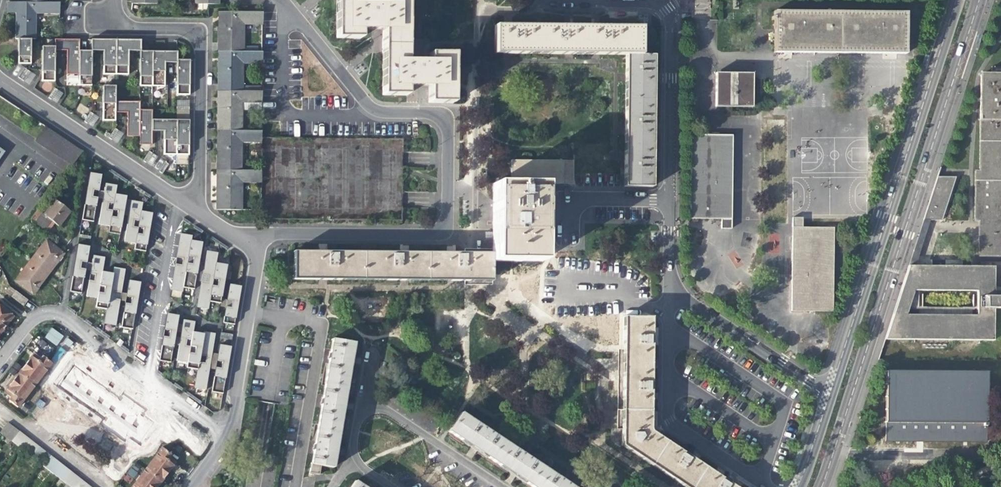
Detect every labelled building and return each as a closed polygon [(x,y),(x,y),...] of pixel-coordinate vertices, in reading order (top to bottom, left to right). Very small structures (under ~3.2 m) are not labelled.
[(427,104),(451,104),(451,55),(427,54),(427,61),(416,61),(415,65),(405,64),(406,0),(381,0),(381,5),(369,5),(369,8),(359,8),(359,0),(335,0),(334,39),(359,40),(359,29),(372,29),(381,29),(380,97),(404,97),(405,85),(415,85),(427,85),(427,104)] [(58,4),(44,4),(25,4),(6,3),(6,15),(14,15),(14,23),(14,40),(16,40),(29,40),(33,40),(33,15),(58,15),(58,4)] [(217,33),(217,54),(241,54),(241,25),(261,25),(261,18),(261,14),(217,13),(217,33)] [(822,13),(778,13),(777,54),(910,55),(910,14),(822,13)] [(620,168),(620,188),(650,187),(650,164),(650,116),(650,70),(650,57),(637,56),(637,28),(614,27),(563,27),(513,27),(493,27),(493,55),(622,56),(620,168)] [(29,65),(29,40),(16,40),(16,55),(16,65),(29,65)] [(77,76),(77,59),(78,52),(78,41),(53,41),(53,48),(53,52),(65,52),(65,71),(65,76),(77,76)] [(101,52),(101,41),(98,41),(93,41),(93,52),(101,52)] [(127,52),(127,41),(101,41),(101,52),(101,76),(126,76),(127,52)] [(135,52),(135,41),(132,41),(127,41),(127,52),(135,52)] [(53,52),(53,48),(40,48),(40,71),(40,83),(53,83),(53,52)] [(90,87),(90,52),(89,52),(87,52),(87,60),(77,59),(77,76),(77,87),(90,87)] [(142,52),(138,52),(138,88),(163,88),(163,64),(163,53),(150,53),(150,60),(142,60),(142,52)] [(171,64),(171,53),(166,53),(163,53),(163,64),(171,64)] [(261,54),(241,54),(217,54),(217,68),(216,93),(240,94),(241,65),(261,65),(261,54)] [(187,96),(188,61),(183,61),(175,61),(175,64),(175,96),(184,96),(187,96)] [(16,79),(22,69),(17,65),(11,75),(16,79)] [(19,80),(25,71),(23,69),(22,69),(16,79),(19,80)] [(28,73),(25,71),(19,80),(22,82),(28,73)] [(27,86),(33,77),(28,73),(22,82),(27,86)] [(750,74),(714,73),(713,107),(751,108),(750,74)] [(980,76),(979,171),(975,171),(974,221),(978,221),(977,256),(1000,256),(1000,244),(1000,239),(1000,220),(1000,165),(1000,76),(980,76)] [(114,103),(114,87),(101,87),(101,111),(100,122),(113,122),(113,114),(114,103)] [(49,101),(55,91),(53,90),(46,99),(49,101)] [(61,95),(55,91),(49,101),(55,104),(61,95)] [(260,94),(240,94),(216,93),(216,110),(216,133),(240,133),(240,105),(260,105),(260,94)] [(138,111),(138,103),(114,103),(113,114),(126,114),(125,125),(125,138),(137,138),(138,111)] [(150,132),(150,121),(150,111),(138,111),(137,138),(137,146),(150,146),(150,139),(150,132)] [(85,125),(91,116),(88,114),(82,123),(85,125)] [(90,128),(97,119),(91,116),(85,125),(88,126),(90,128)] [(162,132),(162,121),(150,121),(150,132),(162,132)] [(187,157),(187,129),(175,129),(175,121),(162,121),(162,132),(162,142),(162,156),(171,156),(187,157)] [(34,138),(33,139),(71,164),(81,151),(43,125),(34,138)] [(110,141),(116,132),(113,130),(107,139),(110,141)] [(121,135),(116,132),(110,141),(113,143),(115,145),(121,135)] [(240,144),(259,145),(260,138),(260,133),(240,133),(216,133),(216,146),(216,172),(239,172),(240,144)] [(731,136),(689,136),(688,221),(730,221),(731,136)] [(305,139),(260,138),(259,145),(259,173),(259,184),(259,212),(259,220),(304,221),(355,222),(404,222),(405,140),(356,140),(305,139)] [(71,164),(33,139),(31,142),(68,167),(71,164)] [(144,164),(150,154),(147,153),(141,162),(144,164)] [(149,167),(156,158),(150,154),(144,164),(149,167)] [(157,173),(164,164),(158,160),(152,169),(154,171),(157,173)] [(557,186),(557,162),(506,161),(506,184),(492,184),(491,252),(491,261),(506,261),(518,261),(540,261),(540,253),(540,218),(540,185),(557,186)] [(567,162),(557,162),(557,186),(567,186),(567,162)] [(160,175),(166,166),(164,164),(157,173),(160,175)] [(239,184),(259,184),(259,173),(239,172),(216,172),(216,187),(215,211),(239,212),(239,184)] [(95,176),(88,175),(81,222),(92,223),(99,177),(95,176)] [(936,177),(922,221),(929,221),(933,221),(937,221),(941,221),(955,177),(936,177)] [(109,186),(104,185),(98,227),(108,228),(115,187),(109,186)] [(122,197),(113,196),(108,228),(107,235),(119,237),(124,198),(122,197)] [(46,226),(49,222),(56,227),(68,212),(54,201),(42,216),(40,215),(32,224),(42,231),(46,226)] [(132,203),(129,203),(123,244),(134,245),(140,204),(132,203)] [(150,215),(139,213),(134,245),(133,251),(143,253),(148,227),(150,215)] [(908,266),(915,266),(929,221),(922,221),(908,266)] [(833,227),(791,227),(790,311),(832,311),(833,227)] [(191,237),(180,236),(176,262),(169,300),(181,302),(191,237)] [(197,242),(191,241),(183,297),(194,299),(202,243),(197,242)] [(43,242),(29,261),(45,274),(53,264),(60,254),(43,242)] [(87,248),(76,246),(69,293),(80,294),(87,248)] [(362,281),(362,251),(309,251),(292,251),(292,281),(362,281)] [(427,282),(427,251),(376,251),(362,251),(362,281),(427,282)] [(470,283),(491,283),(491,261),(491,252),(444,251),(427,251),(427,282),(470,283)] [(211,253),(206,253),(197,309),(208,311),(217,254),(211,253)] [(104,260),(93,258),(86,300),(97,301),(104,260)] [(39,283),(45,274),(29,261),(13,282),(30,295),(39,283)] [(222,266),(216,265),(210,304),(221,306),(227,267),(222,266)] [(925,266),(925,269),(915,269),(915,266),(908,266),(883,341),(993,341),(993,309),(1000,309),(1000,294),(993,294),(993,290),(993,266),(976,266),(976,269),(967,268),(967,266),(925,266)] [(124,271),(113,269),(106,311),(104,325),(116,328),(124,271)] [(112,276),(101,274),(97,301),(95,310),(106,311),(112,276)] [(140,285),(129,283),(121,329),(132,331),(140,285)] [(235,287),(229,286),(222,325),(233,326),(240,287),(235,287)] [(26,300),(14,291),(10,297),(22,306),(24,303),(26,300)] [(5,325),(6,324),(9,320),(12,316),(0,308),(0,321),(5,325)] [(177,317),(166,315),(159,362),(170,363),(177,317)] [(620,317),(620,344),(619,447),(682,486),(733,486),(692,460),(662,441),(648,431),(648,391),(649,336),(649,318),(620,317)] [(194,323),(183,321),(177,362),(187,364),(194,323)] [(51,327),(44,337),(57,346),(64,335),(51,327)] [(198,333),(192,332),(187,364),(187,369),(198,371),(204,334),(198,333)] [(215,335),(204,334),(198,371),(195,389),(206,390),(215,335)] [(345,374),(350,343),(331,340),(329,352),(327,352),(326,361),(327,361),(325,379),(345,382),(347,375),(345,374)] [(353,344),(350,343),(345,374),(347,375),(348,375),(350,362),(353,344)] [(229,348),(218,346),(210,392),(221,394),(229,348)] [(29,360),(18,373),(33,385),(50,363),(41,357),(39,359),(36,356),(33,354),(29,360)] [(142,433),(150,439),(163,420),(74,356),(70,361),(61,375),(68,380),(65,385),(72,389),(75,385),(91,397),(88,401),(94,405),(97,401),(113,413),(110,417),(116,421),(119,417),(135,428),(132,433),(139,437),(142,433)] [(985,443),(985,373),(884,371),(883,442),(985,443)] [(16,407),(32,386),(33,385),(18,373),(12,381),(3,393),(5,395),(10,398),(8,400),(16,407)] [(344,389),(345,382),(325,379),(321,399),(320,399),(318,406),(320,407),(317,424),(338,427),(339,420),(337,420),(343,389),(344,389)] [(446,432),(459,441),(460,439),(476,450),(485,456),(485,457),(491,462),(503,443),(487,433),(488,432),(482,428),(481,429),(458,414),(446,432)] [(0,432),(0,433),(10,441),(18,431),(14,428),(7,422),(0,432)] [(336,435),(338,427),(317,424),(314,444),(312,443),(311,451),(312,452),(310,464),(319,466),(330,468),(335,435),(336,435)] [(18,431),(10,441),(19,448),(69,486),(90,486),(18,431)] [(338,435),(336,435),(335,435),(330,468),(332,468),(335,454),(338,435)] [(484,458),(485,457),(485,456),(476,450),(460,439),(459,441),(459,442),(484,458)] [(524,483),(530,486),(541,469),(526,458),(526,457),(520,453),(519,454),(503,443),(491,462),(498,466),(498,464),(510,472),(525,482),(524,483)] [(170,454),(166,452),(161,448),(144,470),(159,482),(165,474),(174,463),(169,459),(167,458),(170,454)] [(318,475),(319,466),(310,464),(309,474),(318,475)] [(523,484),(524,483),(525,482),(510,472),(498,464),(498,466),(497,467),(523,484)] [(129,468),(123,480),(131,484),(137,472),(129,468)] [(564,484),(565,482),(559,478),(558,480),(541,469),(530,486),(569,486),(564,484)] [(159,482),(144,470),(143,472),(132,486),(156,486),(159,482)] [(301,486),(313,486),(315,480),(303,478),(301,486)]
